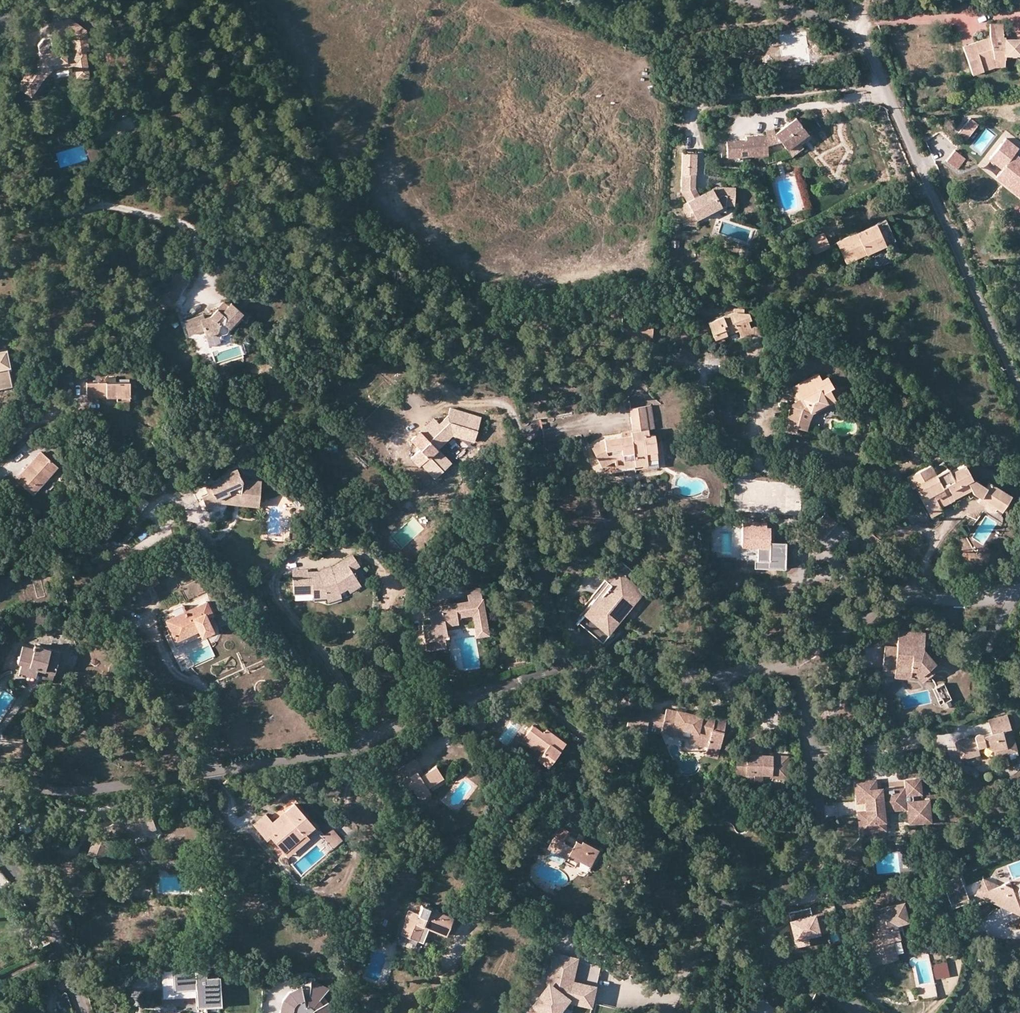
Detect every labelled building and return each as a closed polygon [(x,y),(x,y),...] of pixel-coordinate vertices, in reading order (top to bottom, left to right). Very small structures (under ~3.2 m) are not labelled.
[(52,35),(51,34),(42,35),(36,43),(38,55),(35,58),(25,59),(25,63),(27,66),(14,86),(29,95),(38,81),(52,67),(72,65),(74,75),(86,75),(83,52),(88,51),(87,30),(72,18),(64,18),(66,33),(71,38),(72,51),(64,52),(63,49),(58,49),(58,43),(52,44),(52,35)] [(50,20),(51,34),(52,35),(66,33),(64,18),(50,20)] [(1006,56),(1006,53),(1009,52),(1019,51),(1019,36),(1006,36),(1004,34),(1003,21),(989,21),(990,36),(962,46),(974,73),(984,70),(981,61),(995,55),(1006,56)] [(806,31),(778,35),(781,57),(793,55),(794,66),(810,63),(806,31)] [(1006,65),(1006,56),(995,55),(981,61),(984,70),(996,65),(1006,65)] [(971,118),(958,133),(965,139),(978,124),(971,118)] [(796,141),(799,145),(809,137),(795,119),(779,131),(775,133),(768,134),(767,134),(748,135),(748,139),(728,140),(726,140),(728,157),(769,154),(768,145),(781,141),(787,148),(796,141)] [(767,128),(768,134),(775,133),(779,131),(776,125),(767,128)] [(1019,185),(1019,158),(1013,153),(1018,147),(1006,137),(990,158),(1002,168),(996,176),(1004,183),(1009,177),(1019,185)] [(802,148),(799,145),(796,141),(787,148),(793,155),(802,148)] [(97,142),(88,144),(91,156),(99,154),(97,142)] [(955,149),(946,160),(956,169),(966,159),(955,149)] [(681,173),(695,174),(696,152),(682,151),(681,173)] [(681,190),(681,191),(688,188),(694,198),(699,195),(694,187),(695,174),(681,173),(681,190)] [(1009,177),(1004,183),(1019,194),(1019,185),(1009,177)] [(684,204),(683,212),(693,213),(697,210),(701,217),(715,210),(725,210),(725,204),(734,204),(735,187),(715,186),(707,190),(708,193),(704,195),(703,192),(699,195),(694,198),(688,188),(681,191),(687,202),(684,204)] [(696,220),(701,217),(697,210),(693,213),(683,212),(682,226),(695,227),(696,220)] [(848,263),(899,240),(888,217),(838,240),(848,263)] [(814,252),(829,246),(823,233),(808,240),(814,252)] [(166,286),(180,295),(191,278),(177,269),(166,286)] [(172,308),(180,295),(166,286),(158,299),(172,308)] [(219,313),(214,310),(211,314),(208,317),(206,318),(204,317),(203,314),(184,319),(188,334),(205,329),(206,335),(218,331),(219,332),(220,334),(223,334),(225,334),(227,332),(228,329),(228,325),(240,310),(227,300),(225,304),(219,313)] [(220,301),(214,310),(219,313),(225,304),(220,301)] [(732,311),(708,320),(714,337),(720,335),(738,329),(741,335),(749,332),(741,312),(734,314),(732,311)] [(640,315),(636,314),(635,321),(635,331),(652,332),(652,322),(639,321),(640,315)] [(730,342),(740,339),(737,331),(728,334),(730,342)] [(9,378),(3,350),(0,350),(0,380),(9,378)] [(798,398),(793,400),(790,403),(783,430),(793,433),(794,429),(800,431),(805,432),(808,422),(804,421),(805,409),(822,399),(826,404),(835,399),(829,389),(833,385),(826,375),(820,379),(816,372),(790,386),(794,392),(798,398)] [(9,378),(0,380),(0,389),(11,387),(9,378)] [(106,380),(106,393),(117,393),(117,398),(129,397),(129,379),(106,380)] [(86,394),(106,393),(106,380),(86,381),(86,394)] [(811,413),(826,404),(822,399),(805,409),(804,421),(808,422),(811,413)] [(650,404),(644,405),(647,428),(653,428),(650,404)] [(647,428),(644,405),(629,407),(631,429),(629,429),(630,434),(619,435),(606,436),(589,445),(600,467),(612,461),(613,468),(646,464),(645,457),(657,456),(654,433),(648,433),(647,428)] [(433,430),(427,424),(413,438),(420,445),(411,454),(420,464),(422,462),(435,474),(445,464),(433,452),(439,447),(454,435),(475,440),(481,418),(463,411),(461,417),(448,415),(441,422),(433,430)] [(434,417),(427,424),(433,430),(441,422),(434,417)] [(451,460),(439,447),(433,452),(445,464),(451,460)] [(40,451),(16,478),(32,493),(57,466),(40,451)] [(659,467),(657,456),(645,457),(646,464),(647,468),(659,467)] [(912,484),(914,483),(919,480),(926,493),(920,496),(930,515),(941,510),(940,507),(936,499),(943,496),(950,492),(952,496),(965,490),(970,488),(971,490),(998,511),(1008,497),(988,482),(985,486),(971,476),(964,462),(949,469),(948,470),(949,471),(937,477),(935,472),(930,462),(906,474),(912,484)] [(935,472),(937,477),(949,471),(948,470),(949,469),(947,465),(935,472)] [(236,467),(221,475),(223,479),(205,488),(208,494),(202,497),(207,508),(220,502),(258,505),(260,480),(241,478),(236,467)] [(926,493),(919,480),(914,483),(920,496),(926,493)] [(287,489),(281,493),(287,501),(293,496),(287,489)] [(952,496),(954,500),(966,494),(965,490),(952,496)] [(952,496),(950,492),(943,496),(936,499),(940,507),(954,500),(952,496)] [(825,511),(813,527),(824,537),(837,521),(825,511)] [(393,516),(387,525),(386,526),(392,530),(399,520),(393,516)] [(742,521),(742,546),(758,548),(769,549),(769,541),(770,529),(766,529),(766,526),(766,523),(760,523),(760,522),(752,521),(752,519),(742,519),(742,521)] [(769,549),(758,548),(757,559),(754,559),(754,567),(784,567),(785,542),(769,541),(769,549)] [(290,570),(292,596),(312,595),(313,599),(329,599),(329,603),(345,599),(343,592),(351,588),(355,592),(366,585),(354,570),(364,563),(355,551),(333,567),(320,570),(306,571),(306,569),(290,570)] [(578,622),(602,640),(617,621),(608,614),(614,605),(623,594),(632,601),(641,590),(636,586),(643,578),(624,563),(617,571),(608,583),(597,598),(594,596),(583,611),(585,612),(578,622)] [(608,583),(617,571),(610,565),(601,577),(608,583)] [(617,621),(602,640),(605,642),(614,630),(616,628),(620,625),(625,621),(629,618),(633,614),(636,609),(639,604),(642,598),(646,590),(648,587),(650,583),(643,578),(636,586),(641,590),(632,601),(623,594),(614,605),(623,613),(617,621)] [(466,589),(468,601),(471,600),(470,597),(481,595),(479,587),(468,589),(466,589)] [(417,589),(415,595),(422,598),(425,591),(417,589)] [(481,624),(483,633),(488,632),(481,595),(470,597),(471,600),(468,601),(423,609),(425,618),(430,617),(431,624),(422,625),(427,650),(437,648),(435,639),(448,637),(445,624),(458,622),(458,618),(460,615),(473,612),(475,624),(481,624)] [(196,628),(200,635),(210,630),(204,616),(211,613),(204,599),(184,608),(173,614),(165,617),(170,630),(173,637),(196,628)] [(170,608),(173,614),(184,608),(182,603),(170,608)] [(49,613),(32,609),(31,616),(47,620),(49,613)] [(177,646),(200,635),(196,628),(173,637),(177,646)] [(881,644),(880,664),(892,665),(892,670),(892,671),(909,672),(909,661),(913,661),(916,665),(913,667),(921,677),(935,666),(919,647),(920,628),(893,628),(893,645),(881,644)] [(450,646),(448,637),(435,639),(437,648),(450,646)] [(17,662),(15,661),(13,668),(29,673),(30,669),(37,671),(38,665),(48,668),(55,649),(28,641),(26,644),(16,641),(14,651),(19,653),(17,662)] [(10,660),(15,661),(17,662),(19,653),(14,651),(10,660)] [(47,675),(48,668),(38,665),(37,671),(47,675)] [(919,679),(921,677),(913,667),(913,672),(919,679)] [(28,679),(29,673),(13,668),(11,673),(28,679)] [(939,704),(950,698),(943,682),(931,688),(939,704)] [(717,717),(699,713),(698,716),(691,714),(692,711),(680,709),(680,710),(669,707),(668,714),(665,725),(676,727),(677,725),(695,729),(693,737),(693,740),(711,744),(710,748),(722,750),(729,717),(717,715),(717,717)] [(650,724),(653,710),(642,708),(639,722),(650,724)] [(665,727),(665,725),(668,714),(653,710),(650,724),(665,727)] [(476,733),(482,723),(468,713),(461,722),(476,733)] [(1009,748),(1016,747),(1014,740),(1008,737),(1005,730),(1009,726),(1006,714),(987,720),(991,733),(983,735),(983,737),(976,739),(974,737),(956,742),(960,758),(980,753),(978,746),(984,745),(995,749),(1006,746),(1009,748)] [(367,732),(363,722),(353,725),(357,735),(367,732)] [(523,736),(537,747),(541,750),(536,757),(548,765),(566,742),(546,727),(543,732),(531,724),(523,736)] [(665,725),(665,727),(664,730),(693,737),(695,729),(677,725),(676,727),(665,725)] [(1014,740),(1009,726),(1005,730),(1008,737),(1014,740)] [(772,778),(789,777),(787,757),(768,758),(768,761),(762,762),(762,758),(760,758),(760,749),(767,740),(757,731),(746,744),(747,758),(736,759),(738,779),(748,778),(749,783),(764,782),(763,777),(772,776),(772,778)] [(534,751),(537,747),(523,736),(520,741),(534,751)] [(1017,751),(1016,747),(1009,748),(1006,746),(995,749),(997,757),(1017,751)] [(419,797),(430,791),(428,788),(444,779),(437,766),(424,773),(416,759),(401,767),(406,778),(398,783),(404,791),(412,786),(415,791),(419,797)] [(870,811),(865,812),(858,812),(859,829),(871,828),(870,819),(880,818),(879,809),(905,807),(907,821),(926,819),(924,800),(914,801),(913,792),(918,791),(918,790),(917,779),(904,780),(905,791),(900,791),(900,789),(892,790),(891,789),(885,789),(885,791),(877,792),(877,790),(873,791),(872,782),(855,784),(857,803),(864,802),(869,801),(870,811)] [(406,796),(415,791),(412,786),(404,791),(406,796)] [(434,797),(430,791),(419,797),(422,803),(434,797)] [(287,857),(308,839),(303,833),(311,827),(293,805),(272,821),(265,813),(251,824),(264,840),(269,836),(287,857)] [(120,824),(93,837),(82,852),(95,861),(102,851),(123,843),(121,838),(140,831),(141,834),(155,829),(148,808),(119,819),(120,824)] [(881,827),(880,818),(870,819),(871,828),(881,827)] [(582,838),(575,835),(569,832),(571,829),(559,824),(547,848),(564,856),(561,861),(574,867),(577,860),(590,866),(599,846),(582,838)] [(332,828),(323,837),(333,849),(343,841),(332,828)] [(577,830),(575,835),(582,838),(584,834),(577,830)] [(820,869),(808,885),(810,885),(810,887),(818,892),(830,876),(820,869)] [(981,875),(973,893),(990,900),(988,891),(1007,884),(981,875)] [(967,897),(959,876),(944,882),(953,903),(967,897)] [(988,891),(990,900),(999,905),(1003,915),(1013,911),(1016,914),(1018,913),(1015,903),(1019,902),(1019,883),(1016,888),(1007,884),(988,891)] [(902,902),(880,908),(883,916),(874,919),(877,929),(867,932),(870,941),(874,940),(876,946),(875,947),(879,962),(897,957),(892,938),(890,931),(897,929),(895,925),(895,924),(894,919),(906,915),(902,902)] [(420,916),(424,907),(415,904),(412,913),(420,916)] [(408,922),(407,924),(402,935),(423,944),(426,937),(428,931),(444,938),(452,919),(424,907),(420,916),(412,913),(408,922)] [(872,910),(874,919),(883,916),(880,908),(872,910)] [(895,924),(900,922),(907,920),(906,915),(894,919),(895,924)] [(30,916),(23,921),(29,931),(37,926),(30,916)] [(808,918),(793,923),(798,938),(813,932),(808,918)] [(606,932),(601,925),(595,930),(600,937),(606,932)] [(899,936),(897,929),(890,931),(892,938),(899,936)] [(576,957),(553,953),(548,983),(529,1012),(561,1012),(569,1003),(591,1008),(594,985),(572,980),(576,957)] [(575,978),(596,982),(599,965),(578,961),(575,978)] [(932,963),(934,978),(948,976),(946,961),(932,963)] [(338,963),(337,971),(346,972),(347,965),(338,963)] [(220,1005),(218,975),(204,976),(203,965),(170,967),(170,964),(159,964),(161,998),(195,996),(195,1006),(220,1005)] [(305,979),(305,983),(321,989),(324,986),(305,979)] [(325,1006),(322,999),(317,992),(321,989),(305,983),(304,987),(296,988),(296,986),(284,993),(280,1002),(279,1012),(282,1012),(325,1012),(325,1006)] [(167,1002),(168,1008),(180,1006),(179,1000),(167,1002)]
